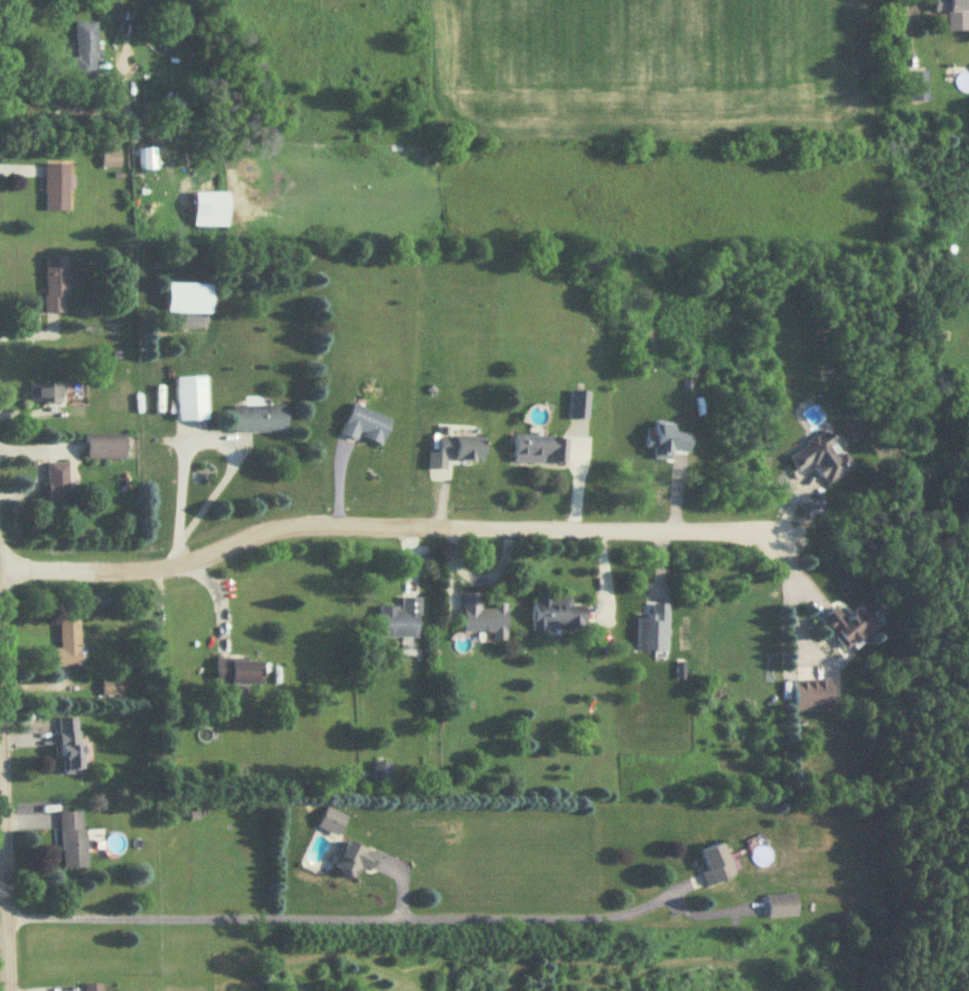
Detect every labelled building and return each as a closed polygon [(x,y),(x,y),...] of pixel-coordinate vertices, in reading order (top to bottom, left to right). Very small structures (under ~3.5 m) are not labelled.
[(933,12),(968,12),(968,0),(933,0),(933,12)] [(97,24),(75,24),(75,79),(98,79),(97,24)] [(927,73),(915,73),(915,100),(927,100),(927,73)] [(155,150),(140,150),(140,170),(155,170),(155,150)] [(120,169),(120,153),(103,153),(103,169),(120,169)] [(45,165),(45,212),(69,212),(69,165),(45,165)] [(194,193),(194,228),(229,228),(229,193),(194,193)] [(67,258),(46,258),(46,314),(68,314),(68,277),(67,277),(67,258)] [(207,378),(175,378),(176,422),(208,422),(207,378)] [(30,406),(63,406),(63,385),(30,385),(30,406)] [(589,420),(589,393),(571,393),(571,420),(589,420)] [(382,446),(393,422),(353,404),(340,435),(356,442),(359,436),(382,446)] [(232,434),(287,434),(287,407),(232,407),(232,434)] [(827,484),(851,470),(830,431),(787,455),(797,473),(816,463),(827,484)] [(485,438),(439,436),(438,460),(485,462),(485,438)] [(126,460),(126,437),(86,437),(86,460),(126,460)] [(568,465),(569,438),(513,437),(512,464),(568,465)] [(48,464),(48,507),(69,507),(69,464),(48,464)] [(481,594),(463,594),(463,633),(492,633),(492,642),(507,642),(507,607),(481,607),(481,594)] [(571,596),(536,594),(534,630),(585,632),(586,606),(571,605),(571,596)] [(420,599),(401,599),(401,608),(378,608),(378,639),(420,639),(420,599)] [(821,620),(847,651),(879,625),(863,607),(846,621),(835,608),(821,620)] [(58,667),(81,667),(81,622),(58,622),(58,667)] [(262,661),(217,661),(217,686),(262,686),(262,661)] [(120,697),(120,681),(102,681),(102,697),(120,697)] [(832,711),(832,681),(793,681),(793,711),(832,711)] [(61,733),(61,774),(84,773),(83,732),(61,733)] [(390,762),(372,762),(372,785),(390,785),(390,762)] [(338,837),(347,818),(327,808),(317,827),(338,837)] [(87,829),(82,830),(82,812),(61,812),(62,868),(87,868),(87,829)] [(373,873),(379,854),(347,843),(337,870),(358,878),(361,869),(373,873)] [(708,887),(735,878),(724,844),(697,853),(708,887)] [(762,920),(798,918),(797,895),(760,897),(762,920)]
